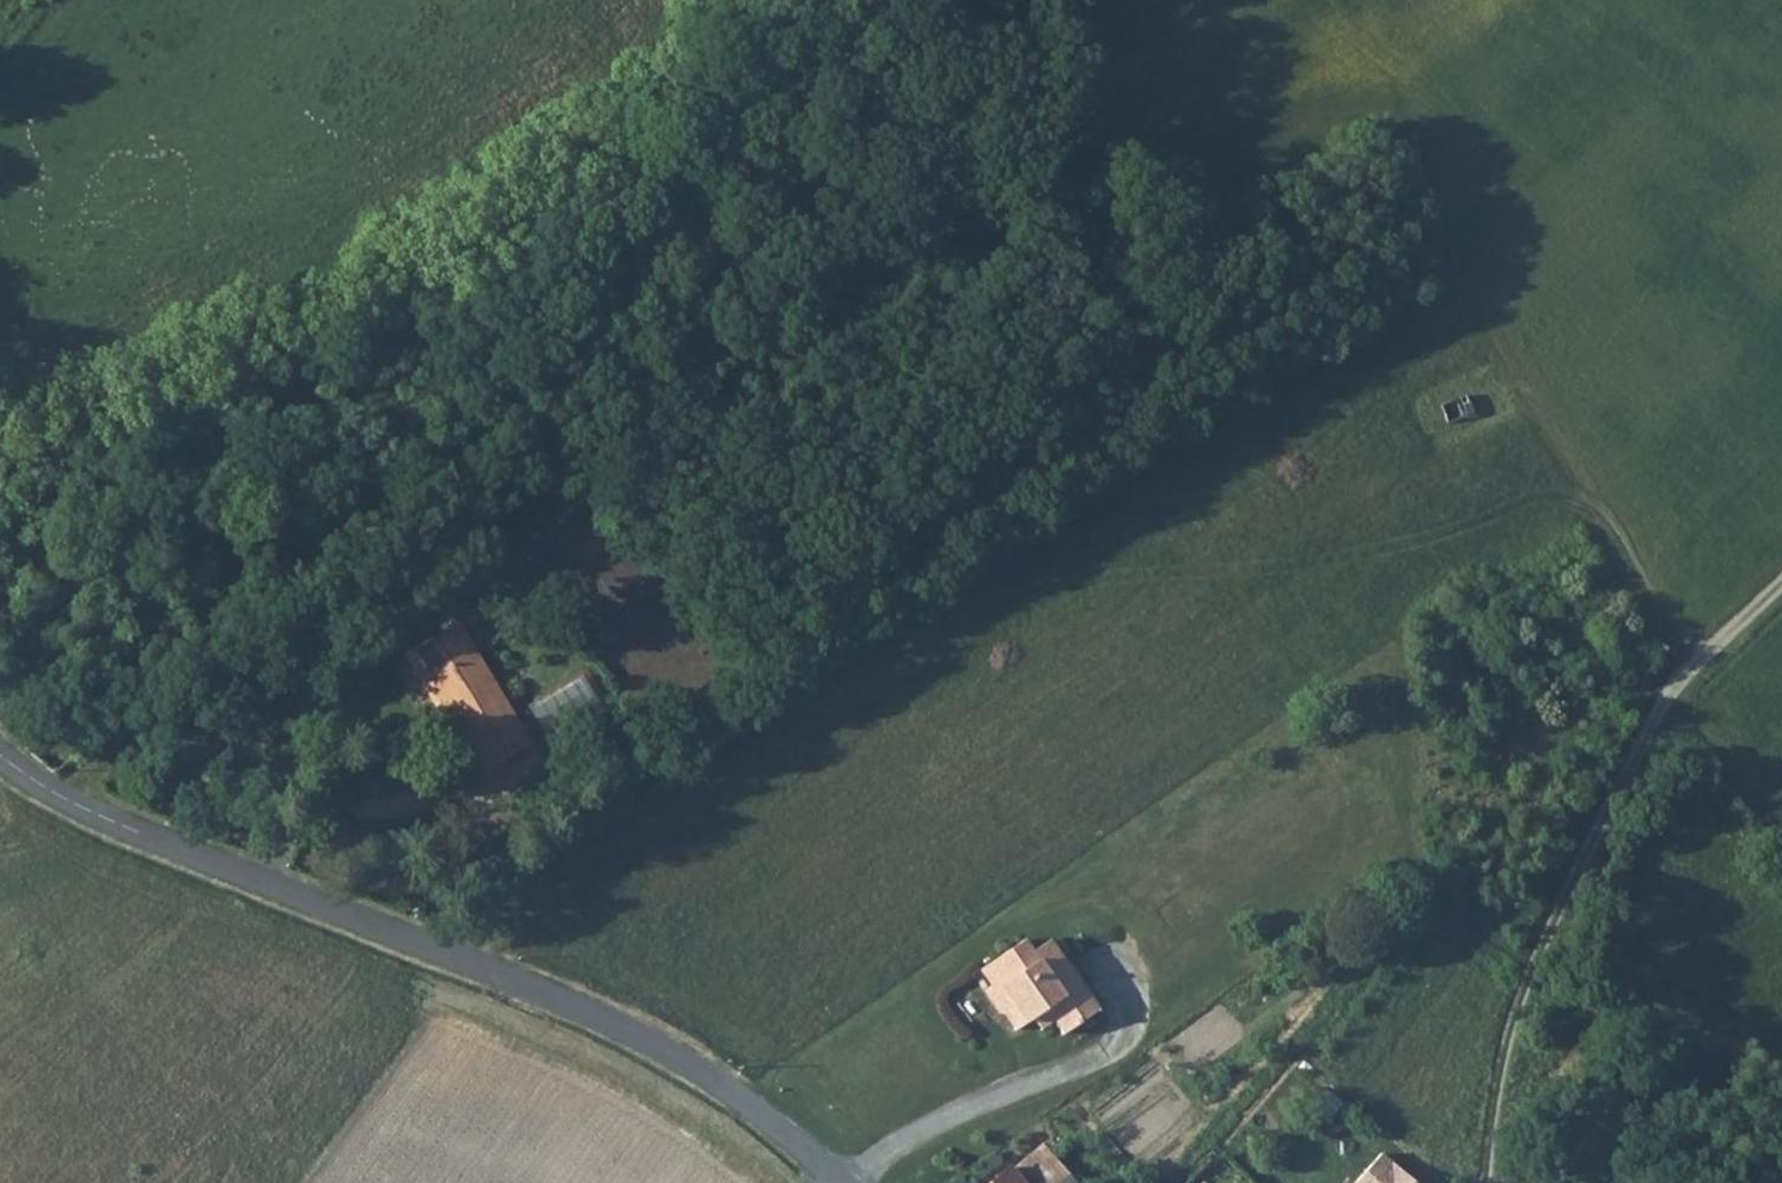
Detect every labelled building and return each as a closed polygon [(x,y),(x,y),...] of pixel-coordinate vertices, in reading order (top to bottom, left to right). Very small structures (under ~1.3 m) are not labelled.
[(1440,405),(1447,424),(1472,414),(1465,395),(1440,405)] [(411,651),(487,773),(517,754),(526,768),(542,759),(457,622),(411,651)] [(517,754),(487,773),(496,788),(526,768),(517,754)] [(1035,956),(1028,945),(989,971),(1002,991),(992,998),(1017,1034),(1036,1021),(1048,1013),(1057,1026),(1066,1037),(1100,1014),(1052,944),(1035,956)] [(1057,1026),(1048,1013),(1036,1021),(1045,1034),(1057,1026)] [(1034,1153),(1012,1172),(1021,1182),(1038,1182),(1059,1166),(1043,1146),(1034,1153)] [(1012,1172),(1034,1153),(1032,1155),(1002,1177),(995,1182),(1021,1182),(1012,1172)] [(1383,1156),(1359,1182),(1413,1182),(1383,1156)] [(1059,1166),(1038,1182),(1072,1182),(1059,1166)]
